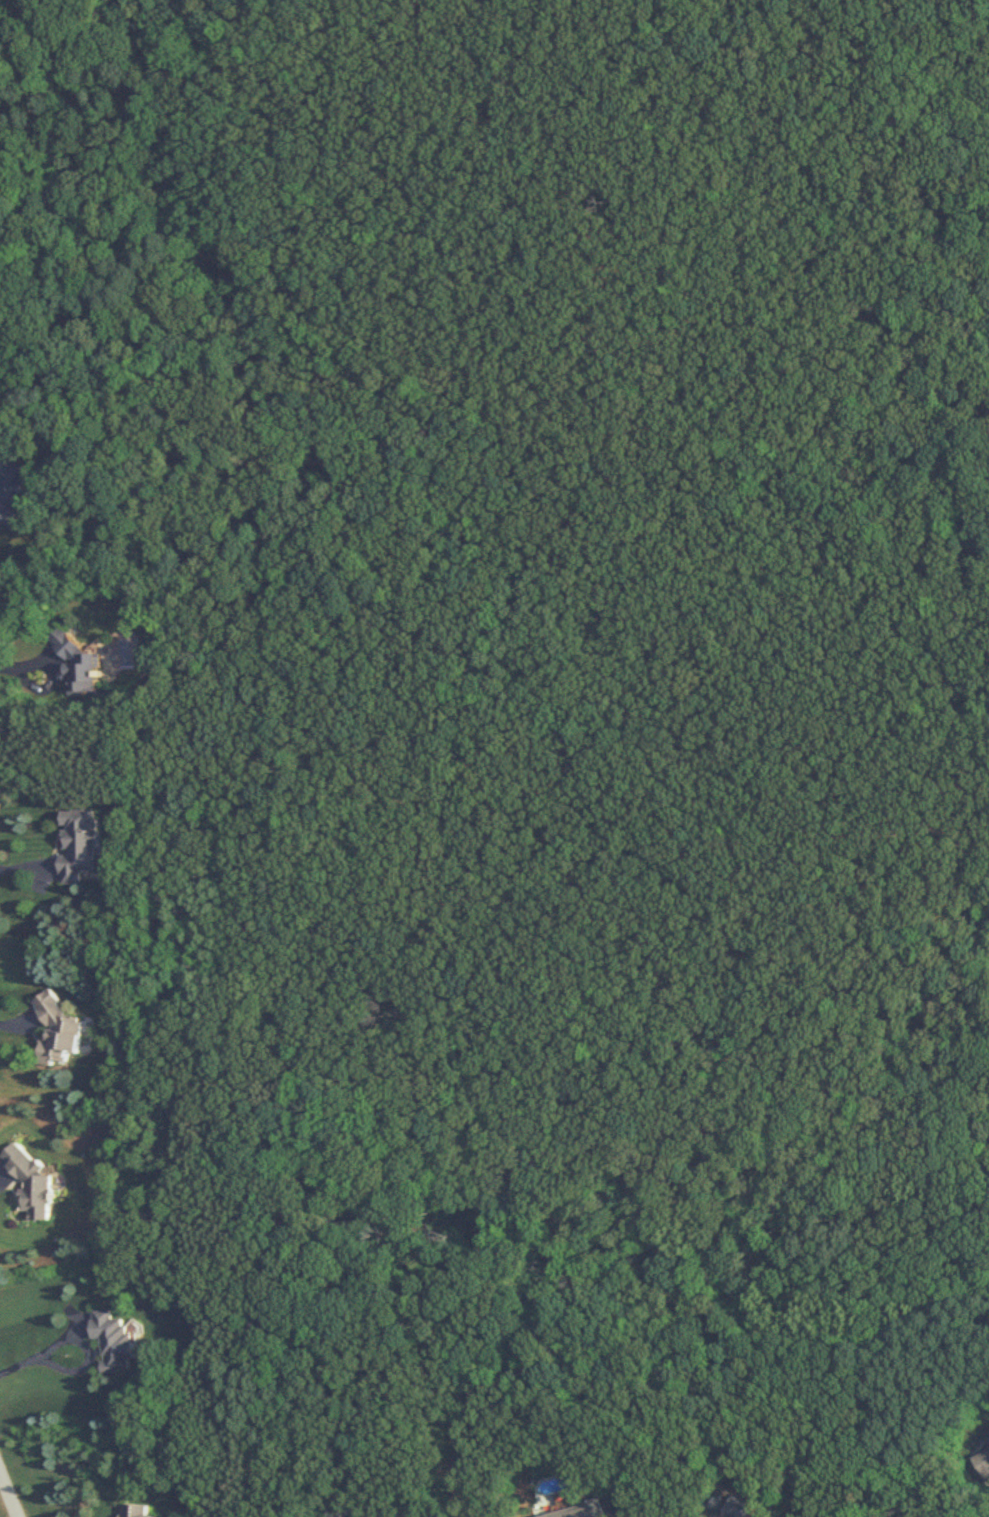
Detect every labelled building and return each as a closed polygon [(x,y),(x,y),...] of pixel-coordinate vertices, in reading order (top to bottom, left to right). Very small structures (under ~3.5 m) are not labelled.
[(104,655),(84,654),(85,636),(55,635),(54,652),(73,653),(70,696),(102,698),(104,655)] [(59,810),(58,884),(81,885),(81,872),(95,872),(95,811),(59,810)] [(72,1067),(75,1019),(55,1018),(57,997),(40,996),(35,1065),(72,1067)] [(5,1179),(19,1179),(19,1213),(28,1213),(28,1221),(48,1221),(48,1176),(40,1176),(40,1154),(5,1154),(5,1179)] [(101,1374),(128,1373),(126,1320),(112,1320),(112,1311),(89,1311),(90,1340),(99,1340),(101,1374)] [(971,1459),(983,1485),(988,1482),(988,1451),(971,1459)] [(746,1499),(713,1499),(713,1515),(722,1515),(722,1516),(746,1516),(746,1499)] [(597,1502),(537,1516),(601,1516),(597,1502)] [(147,1508),(120,1506),(120,1516),(146,1516),(147,1508)]
